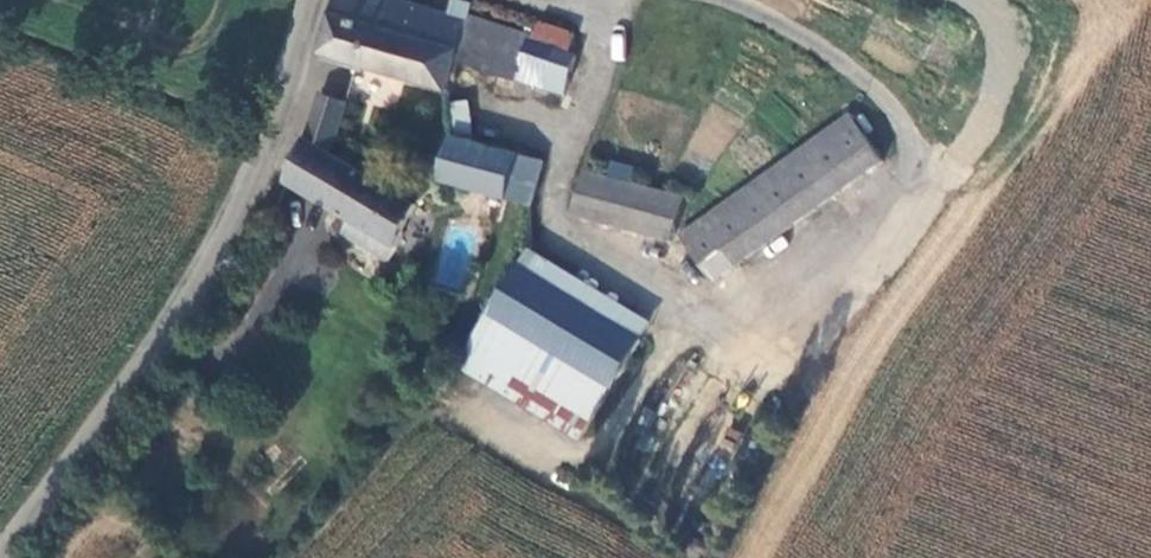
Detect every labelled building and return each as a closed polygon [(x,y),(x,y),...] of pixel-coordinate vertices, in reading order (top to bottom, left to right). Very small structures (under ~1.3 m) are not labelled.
[(389,0),(342,0),(325,55),(450,90),(459,64),(521,80),(525,69),(536,71),(534,83),(569,93),(579,55),(533,42),(533,36),(469,18),(467,22),(389,0)] [(403,248),(421,207),(333,153),(337,138),(349,109),(324,99),(311,143),(291,182),(403,248)] [(471,103),(450,100),(446,133),(467,135),(471,103)] [(849,112),(681,232),(717,279),(881,158),(849,112)] [(447,179),(538,203),(550,163),(457,138),(447,179)] [(684,194),(590,169),(576,213),(671,237),(684,194)] [(644,341),(654,324),(530,254),(522,268),(644,341)] [(644,341),(522,268),(497,315),(619,386),(644,341)] [(497,315),(477,350),(465,374),(588,444),(619,386),(497,315)]
